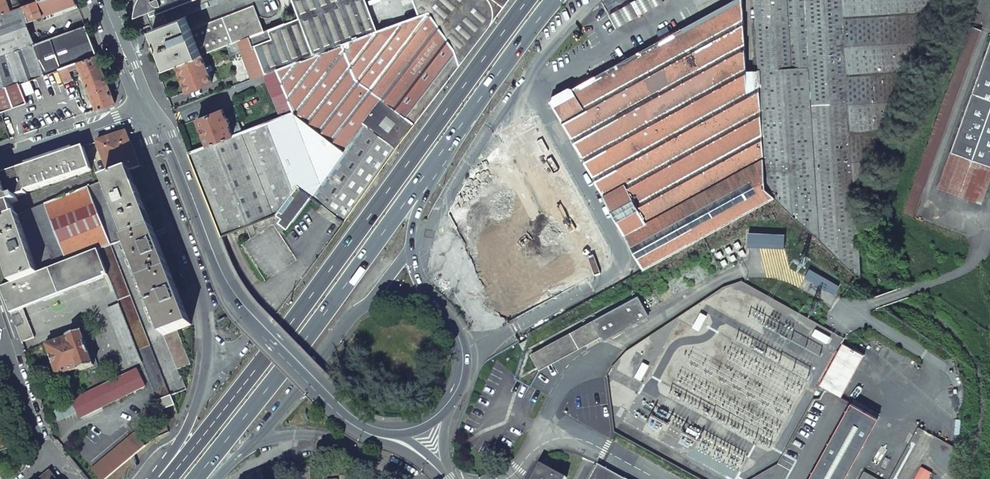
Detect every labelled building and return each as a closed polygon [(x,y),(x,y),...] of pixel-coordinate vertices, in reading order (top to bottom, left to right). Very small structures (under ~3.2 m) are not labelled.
[(11,11),(7,0),(0,0),(0,15),(11,11)] [(11,11),(21,8),(18,0),(7,0),(11,11)] [(38,2),(43,16),(77,4),(76,2),(75,0),(42,0),(38,2)] [(138,0),(136,7),(135,17),(146,13),(148,17),(150,22),(153,28),(186,15),(226,0),(138,0)] [(414,125),(489,28),(510,0),(413,0),(419,16),(378,31),(366,0),(292,0),(299,18),(269,30),(272,39),(253,46),(254,48),(255,48),(265,75),(278,70),(293,112),(307,123),(351,68),(355,80),(414,125)] [(651,46),(651,45),(645,46),(640,49),(637,54),(572,88),(569,87),(554,96),(553,99),(550,101),(643,270),(703,238),(775,198),(763,189),(759,86),(761,86),(760,71),(758,71),(746,71),(743,0),(732,0),(651,46)] [(637,17),(643,14),(635,0),(629,3),(637,17)] [(643,14),(663,3),(662,0),(635,0),(643,14)] [(941,0),(755,0),(758,71),(760,71),(761,86),(759,86),(763,189),(775,198),(859,276),(864,278),(862,246),(858,247),(855,190),(860,189),(941,0)] [(38,2),(24,7),(29,21),(43,16),(38,2)] [(629,3),(607,15),(615,30),(637,17),(629,3)] [(254,6),(192,29),(202,56),(238,42),(250,38),(264,32),(254,6)] [(34,45),(32,37),(27,22),(29,21),(24,7),(21,8),(11,11),(0,15),(0,57),(34,45)] [(186,15),(153,28),(158,43),(168,68),(177,65),(202,56),(192,29),(186,15)] [(0,112),(27,103),(20,84),(59,71),(59,69),(68,66),(78,62),(97,56),(89,37),(85,26),(34,45),(0,57),(0,111),(0,112)] [(970,26),(903,214),(914,219),(981,30),(970,26)] [(238,42),(251,80),(264,75),(265,75),(255,48),(254,48),(253,46),(250,38),(238,42)] [(951,152),(962,156),(949,191),(970,199),(983,164),(989,166),(989,42),(951,152)] [(97,56),(78,62),(80,68),(97,110),(106,107),(116,103),(97,56)] [(202,56),(177,65),(187,92),(212,83),(202,56)] [(78,62),(68,66),(70,72),(80,68),(78,62)] [(68,80),(72,79),(70,72),(68,66),(59,69),(59,71),(63,82),(68,80)] [(351,68),(307,123),(293,112),(280,117),(241,132),(208,145),(192,152),(188,153),(221,237),(268,219),(276,216),(298,187),(311,197),(341,219),(344,222),(414,125),(355,80),(351,68)] [(265,75),(264,75),(280,117),(293,112),(278,70),(265,75)] [(222,109),(198,119),(208,145),(241,132),(238,124),(229,127),(228,124),(230,123),(228,118),(226,118),(222,109)] [(126,132),(97,141),(111,179),(131,171),(140,167),(133,150),(126,132)] [(90,144),(83,146),(84,149),(88,159),(94,157),(90,144)] [(84,149),(18,170),(26,192),(91,171),(88,159),(84,149)] [(962,156),(951,152),(938,187),(949,191),(962,156)] [(983,164),(970,199),(981,203),(989,179),(989,166),(983,164)] [(18,170),(2,176),(10,199),(17,197),(27,194),(26,192),(18,170)] [(111,179),(88,188),(111,246),(126,240),(154,229),(142,201),(131,171),(111,179)] [(0,176),(0,222),(16,216),(12,204),(18,202),(17,197),(10,199),(2,176),(0,176)] [(280,219),(289,226),(311,197),(298,187),(276,216),(280,219)] [(88,188),(33,209),(56,267),(99,251),(111,246),(88,188)] [(0,222),(0,247),(13,284),(38,274),(18,215),(16,216),(0,222)] [(278,223),(287,230),(289,226),(280,219),(278,223)] [(154,229),(126,240),(164,336),(177,330),(192,325),(181,298),(162,250),(154,229)] [(783,234),(747,232),(746,247),(782,249),(783,234)] [(111,246),(99,251),(109,276),(119,304),(143,363),(157,401),(170,396),(111,246)] [(1,289),(11,314),(23,309),(109,276),(99,251),(56,267),(38,274),(13,284),(1,289)] [(838,286),(808,269),(803,278),(833,295),(838,286)] [(638,297),(593,321),(601,336),(604,340),(648,316),(642,305),(638,297)] [(143,363),(119,304),(107,309),(130,369),(143,363)] [(13,319),(22,343),(34,338),(23,309),(11,314),(13,319)] [(707,316),(700,312),(692,327),(699,331),(707,316)] [(578,349),(601,336),(593,321),(531,355),(539,370),(578,349)] [(830,337),(816,329),(812,335),(827,343),(830,337)] [(177,330),(164,336),(177,370),(191,365),(177,330)] [(82,331),(68,336),(69,338),(47,346),(58,376),(80,369),(81,371),(94,366),(82,331)] [(842,397),(864,355),(842,343),(819,385),(826,388),(842,397)] [(635,377),(641,380),(649,366),(643,362),(635,377)] [(138,370),(68,404),(67,401),(62,403),(63,406),(53,411),(58,422),(77,413),(79,419),(146,386),(138,370)] [(170,396),(157,401),(161,410),(174,406),(171,396),(170,396)] [(845,477),(878,418),(851,403),(820,458),(809,478),(844,478),(845,477)] [(99,478),(106,478),(145,446),(135,434),(92,470),(99,478)] [(532,478),(566,478),(567,478),(541,464),(532,478)] [(598,464),(590,478),(625,478),(598,464)] [(323,467),(309,468),(310,478),(324,478),(323,467)] [(915,478),(929,478),(932,474),(921,468),(915,478)]
